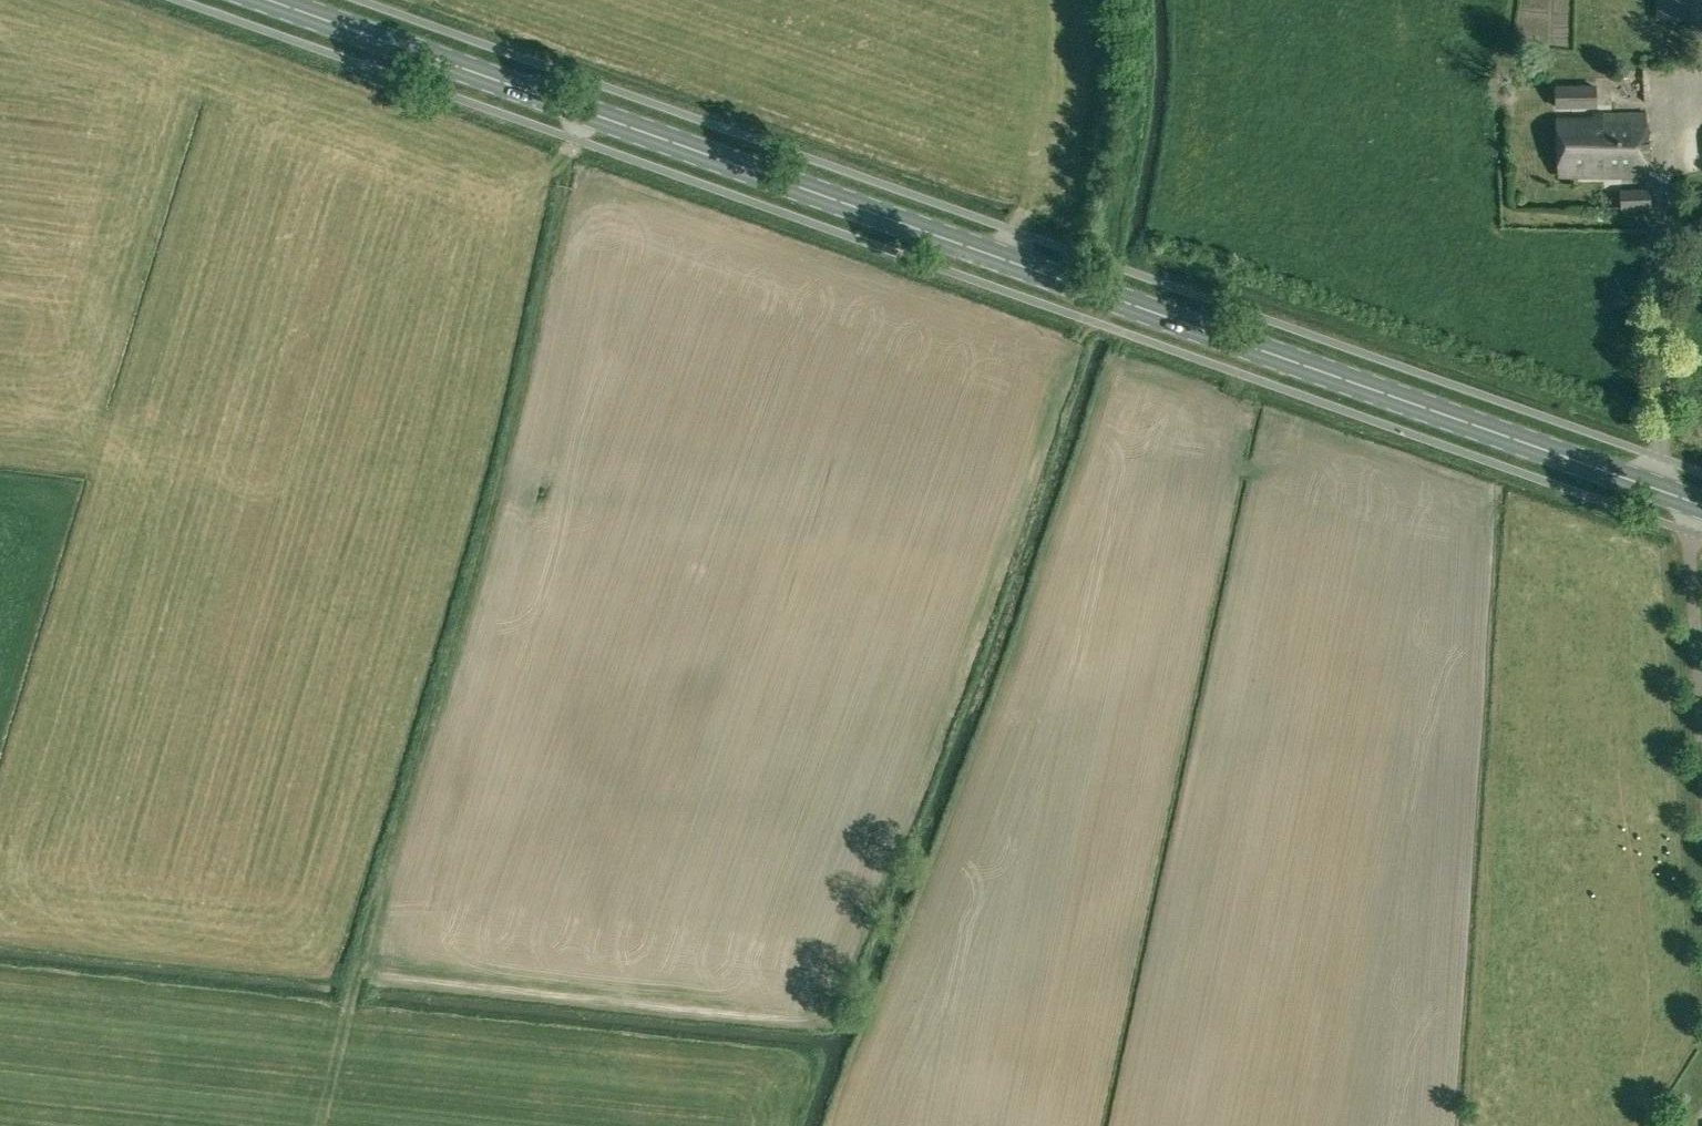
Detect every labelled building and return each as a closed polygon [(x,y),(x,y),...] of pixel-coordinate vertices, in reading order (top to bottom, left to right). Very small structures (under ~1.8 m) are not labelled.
[(1656,20),(1701,21),(1701,0),(1656,0),(1656,20)] [(1556,87),(1557,107),(1596,106),(1596,104),(1589,104),(1588,87),(1595,87),(1595,86),(1556,87)] [(1594,114),(1594,118),(1557,119),(1559,175),(1647,173),(1645,113),(1594,114)] [(1649,189),(1622,190),(1623,210),(1650,209),(1649,189)]
